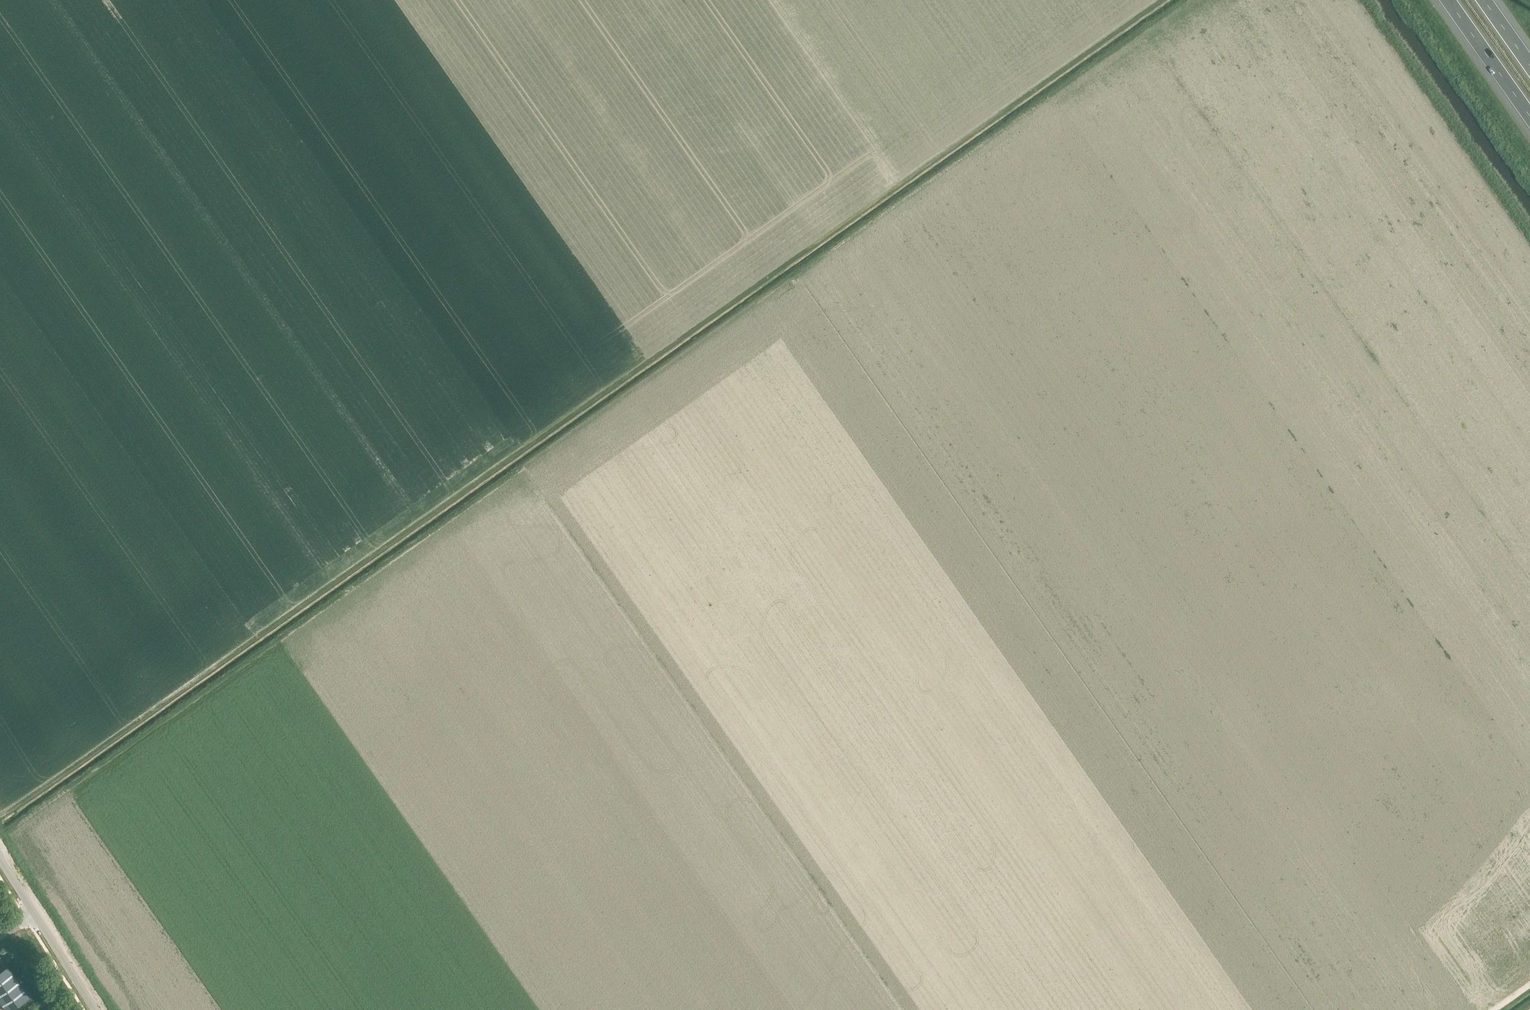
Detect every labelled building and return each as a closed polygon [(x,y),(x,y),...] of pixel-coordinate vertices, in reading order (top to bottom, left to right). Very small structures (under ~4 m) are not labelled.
[(0,971),(0,1000),(7,1009),(11,1009),(30,997),(8,966),(0,971)]
